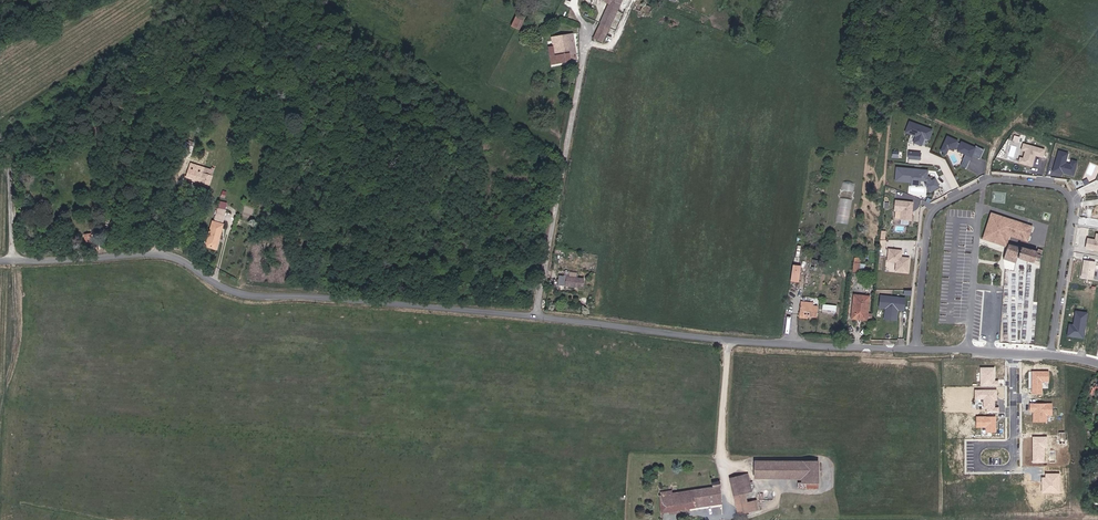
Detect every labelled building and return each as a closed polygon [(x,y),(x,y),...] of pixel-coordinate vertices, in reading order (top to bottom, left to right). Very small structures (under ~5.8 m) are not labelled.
[(599,23),(610,28),(614,18),(620,3),(614,0),(609,0),(608,1),(599,23)] [(642,0),(637,0),(635,5),(649,12),(653,5),(642,0)] [(513,30),(519,33),(524,19),(518,17),(513,30)] [(527,20),(524,19),(519,33),(521,34),(527,20)] [(610,28),(599,23),(593,36),(604,41),(610,28)] [(554,43),(548,44),(550,61),(576,58),(573,33),(553,35),(554,43)] [(932,130),(909,122),(905,132),(916,136),(913,142),(921,145),(924,136),(929,138),(932,130)] [(958,141),(948,137),(941,151),(947,153),(949,149),(953,151),(955,148),(958,150),(958,151),(965,154),(963,160),(969,163),(972,155),(980,159),(984,150),(976,146),(974,150),(971,149),(972,147),(962,142),(961,144),(957,143),(958,141)] [(188,159),(192,144),(185,142),(181,157),(188,159)] [(1039,155),(1041,147),(1019,142),(1018,148),(1022,149),(1020,157),(1017,156),(1015,161),(1029,164),(1032,153),(1039,155)] [(1062,161),(1065,151),(1055,148),(1049,169),(1054,170),(1054,168),(1059,170),(1070,173),(1072,164),(1067,162),(1062,161)] [(966,168),(969,163),(963,160),(961,166),(966,168)] [(212,169),(206,167),(201,181),(212,185),(217,167),(213,166),(212,169)] [(924,175),(924,170),(896,168),(895,179),(911,181),(920,182),(920,180),(926,181),(927,183),(929,186),(926,187),(929,192),(938,187),(934,179),(930,181),(928,177),(926,177),(927,175),(924,175)] [(849,223),(854,183),(842,181),(837,222),(849,223)] [(909,210),(910,206),(911,206),(912,202),(894,200),(893,210),(900,211),(899,219),(910,220),(910,211),(909,210)] [(226,208),(221,207),(217,219),(228,222),(232,207),(226,205),(226,208)] [(993,213),(990,220),(985,237),(1003,243),(1007,231),(1012,233),(1011,235),(1028,240),(1030,235),(1033,225),(993,213)] [(227,229),(214,226),(208,247),(219,250),(223,237),(224,238),(227,229)] [(1093,232),(1091,238),(1084,236),(1082,246),(1097,249),(1097,233),(1093,232)] [(1040,262),(1044,263),(1046,253),(1036,249),(1036,252),(1017,247),(1008,245),(1006,259),(1010,260),(1018,263),(1020,258),(1035,262),(1035,261),(1040,262)] [(899,258),(900,250),(887,249),(886,261),(895,262),(894,270),(906,272),(907,258),(902,257),(902,259),(899,258)] [(860,272),(861,257),(855,256),(853,271),(860,272)] [(1093,279),(1096,262),(1084,260),(1082,278),(1093,279)] [(793,264),(791,281),(800,282),(801,265),(793,264)] [(587,276),(559,273),(558,283),(586,287),(587,276)] [(869,296),(854,294),(851,318),(870,320),(871,314),(866,313),(869,296)] [(904,310),(905,299),(881,296),(879,307),(886,308),(885,316),(896,318),(897,309),(904,310)] [(814,304),(801,303),(800,317),(819,319),(820,309),(814,308),(814,304)] [(1082,337),(1086,313),(1075,311),(1073,325),(1069,324),(1067,335),(1082,337)] [(993,381),(993,367),(979,367),(979,385),(997,385),(996,381),(993,381)] [(1047,380),(1047,370),(1030,370),(1031,392),(1040,392),(1040,380),(1047,380)] [(993,399),(993,395),(995,395),(995,389),(974,390),(974,398),(982,398),(982,408),(985,407),(985,412),(997,412),(997,407),(993,407),(993,399)] [(1050,414),(1050,403),(1029,403),(1029,410),(1033,410),(1033,414),(1032,414),(1032,421),(1045,420),(1045,414),(1050,414)] [(994,431),(994,416),(975,416),(975,426),(984,426),(984,431),(994,431)] [(1042,462),(1042,447),(1045,447),(1045,436),(1032,436),(1032,446),(1033,445),(1033,450),(1032,450),(1032,462),(1042,462)] [(754,474),(806,477),(806,482),(822,482),(823,458),(743,454),(743,461),(754,462),(754,474)] [(755,491),(757,490),(752,473),(729,479),(733,496),(734,496),(755,491)] [(1058,492),(1058,473),(1045,473),(1045,477),(1047,477),(1047,481),(1041,481),(1041,492),(1058,492)] [(723,502),(718,481),(711,482),(711,485),(696,488),(665,493),(664,490),(661,491),(662,494),(656,495),(659,513),(669,511),(689,508),(723,502)] [(747,500),(757,497),(755,491),(734,496),(740,517),(751,514),(747,500)]
